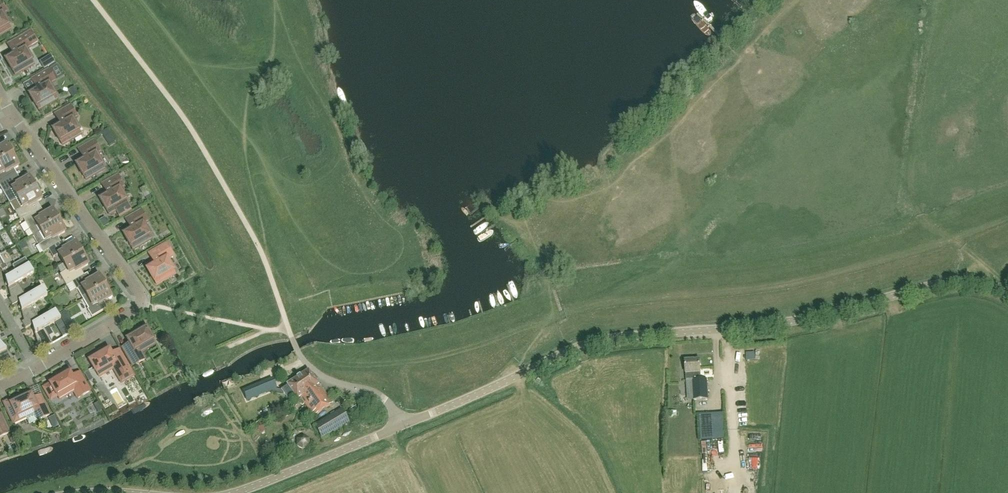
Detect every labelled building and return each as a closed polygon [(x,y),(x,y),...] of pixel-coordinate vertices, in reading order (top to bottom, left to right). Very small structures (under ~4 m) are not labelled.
[(2,15),(7,12),(0,1),(0,36),(11,30),(2,15)] [(34,65),(25,50),(32,47),(25,35),(7,45),(12,53),(4,57),(15,76),(34,65)] [(57,100),(49,85),(55,81),(49,70),(31,80),(35,88),(28,92),(39,110),(57,100)] [(81,135),(73,120),(77,117),(71,106),(54,115),(59,123),(51,127),(62,145),(81,135)] [(108,130),(102,134),(105,138),(111,134),(110,132),(108,130)] [(104,169),(96,155),(101,152),(94,141),(78,150),(82,157),(75,162),(86,180),(104,169)] [(5,145),(0,148),(0,163),(12,156),(5,145)] [(11,172),(18,167),(12,156),(0,163),(0,186),(14,178),(11,172)] [(29,178),(21,182),(18,176),(14,178),(0,186),(0,187),(10,203),(35,189),(29,178)] [(132,212),(120,190),(124,187),(118,176),(101,185),(106,192),(98,196),(109,215),(115,212),(119,219),(132,212)] [(38,210),(34,204),(42,200),(35,189),(10,203),(20,221),(23,219),(38,210)] [(12,215),(7,207),(0,211),(0,222),(12,215)] [(58,221),(52,210),(44,215),(41,208),(38,210),(23,219),(33,236),(41,232),(58,221)] [(152,239),(143,225),(148,222),(141,211),(125,220),(129,227),(122,231),(133,250),(152,239)] [(104,217),(99,220),(103,226),(108,223),(104,217)] [(61,243),(57,237),(65,233),(58,221),(41,232),(33,236),(43,254),(49,250),(61,243)] [(82,254),(75,243),(68,247),(64,241),(61,243),(49,250),(53,258),(58,255),(64,264),(82,254)] [(28,245),(33,254),(39,252),(34,242),(28,245)] [(175,274),(167,260),(173,256),(166,245),(149,255),(153,262),(146,266),(156,285),(175,274)] [(64,264),(58,268),(61,274),(60,275),(66,286),(72,283),(84,276),(81,270),(88,265),(82,254),(64,264)] [(128,264),(133,272),(144,266),(141,262),(149,258),(147,254),(128,264)] [(1,257),(7,266),(11,264),(5,255),(1,257)] [(13,266),(16,272),(29,265),(25,259),(13,266)] [(29,265),(16,272),(5,278),(11,298),(9,300),(12,306),(19,302),(26,297),(18,283),(34,274),(29,265)] [(105,287),(98,276),(91,280),(87,274),(84,276),(72,283),(76,291),(77,290),(83,300),(105,287)] [(104,303),(111,298),(105,287),(83,300),(88,309),(87,310),(92,318),(107,309),(104,303)] [(39,320),(31,306),(47,297),(42,288),(26,297),(19,302),(24,321),(22,323),(26,329),(32,325),(39,320)] [(53,344),(45,329),(61,320),(55,311),(39,320),(32,325),(37,344),(35,346),(39,352),(53,344)] [(141,353),(155,344),(144,326),(126,336),(130,344),(122,348),(133,367),(145,360),(141,353)] [(0,343),(0,363),(4,371),(18,364),(15,357),(13,358),(0,343)] [(133,377),(118,350),(111,354),(107,347),(88,358),(99,377),(113,368),(122,383),(133,377)] [(700,360),(685,361),(686,381),(692,380),(693,400),(709,400),(707,379),(701,380),(700,360)] [(90,392),(79,373),(71,377),(67,370),(49,381),(51,384),(44,388),(51,400),(58,396),(59,400),(74,391),(78,398),(90,392)] [(308,370),(294,380),(304,395),(319,385),(316,381),(318,379),(314,375),(313,376),(308,370)] [(89,382),(93,380),(88,372),(84,374),(89,382)] [(272,379),(243,391),(247,401),(270,392),(284,394),(287,400),(294,395),(297,400),(300,398),(304,395),(294,380),(287,385),(287,386),(281,390),(281,391),(275,390),(276,389),(272,379)] [(304,395),(300,398),(314,417),(332,403),(319,385),(304,395)] [(117,407),(125,401),(116,389),(108,395),(117,407)] [(49,416),(40,396),(33,399),(29,392),(5,403),(14,423),(26,417),(29,425),(49,416)] [(238,407),(244,402),(238,395),(232,401),(238,407)] [(711,402),(711,412),(723,412),(723,402),(711,402)] [(322,440),(350,423),(342,410),(314,426),(322,440)] [(0,414),(0,415),(0,437),(9,433),(0,414)] [(281,414),(273,417),(275,423),(284,419),(281,414)] [(724,414),(699,416),(701,441),(725,440),(724,414)] [(264,430),(264,425),(260,423),(256,425),(256,429),(261,432),(262,433),(264,431),(264,430)] [(310,439),(303,435),(297,439),(297,447),(303,451),(310,447),(310,439)]
